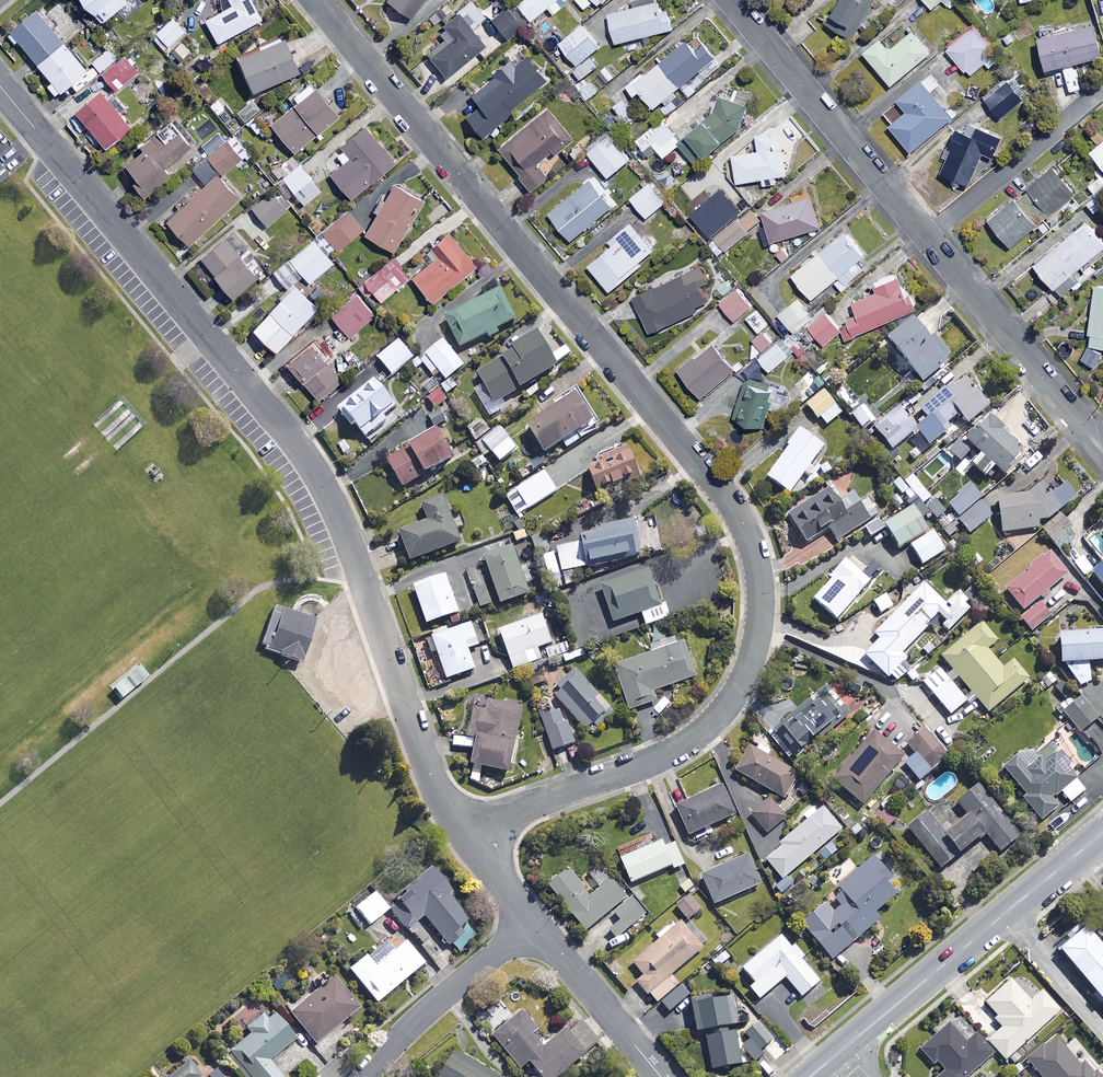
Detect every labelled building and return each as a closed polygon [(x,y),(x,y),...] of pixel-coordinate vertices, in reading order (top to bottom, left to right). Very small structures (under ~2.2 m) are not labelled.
[(104,24),(130,2),(128,0),(85,0),(104,24)] [(253,0),(219,0),(226,12),(208,22),(220,44),(264,20),(253,0)] [(389,2),(414,19),(428,0),(390,0),(389,2)] [(451,2),(457,10),(469,0),(454,0),(451,2)] [(517,5),(531,21),(548,7),(553,14),(561,8),(556,1),(557,0),(523,0),(517,5)] [(829,24),(854,40),(878,0),(844,0),(829,24)] [(933,9),(945,0),(926,0),(933,9)] [(663,13),(661,2),(612,15),(620,44),(674,30),(669,11),(663,13)] [(430,56),(449,79),(482,51),(486,56),(505,40),(474,3),(440,31),(448,41),(430,56)] [(523,27),(507,9),(493,22),(510,39),(523,27)] [(89,72),(39,11),(13,32),(54,82),(50,86),(59,97),(89,72)] [(186,32),(172,15),(155,30),(170,46),(186,32)] [(586,25),(562,44),(580,65),(603,46),(586,25)] [(1051,72),(1102,59),(1102,50),(1097,25),(1043,39),(1051,72)] [(997,54),(976,29),(949,51),(970,76),(997,54)] [(933,53),(916,32),(892,51),(883,40),(867,54),(893,86),(933,53)] [(304,72),(288,37),(242,57),(258,93),(304,72)] [(699,52),(691,41),(647,77),(645,74),(630,87),(638,97),(644,92),(657,109),(703,71),(709,78),(724,65),(708,45),(699,52)] [(118,59),(110,49),(93,62),(102,72),(118,59)] [(140,71),(125,56),(105,75),(120,90),(140,71)] [(548,80),(528,56),(516,66),(511,61),(494,75),(496,77),(473,96),(482,107),(468,118),(485,138),(516,112),(514,109),(548,80)] [(594,56),(575,71),(584,81),(602,65),(594,56)] [(914,153),(955,119),(936,96),(944,89),(932,75),(900,101),(910,113),(893,127),(914,153)] [(1024,101),(1009,82),(986,100),(1002,119),(1024,101)] [(598,93),(591,83),(579,92),(587,102),(598,93)] [(341,118),(319,90),(274,125),(296,153),(341,118)] [(133,129),(103,93),(79,113),(108,149),(133,129)] [(742,133),(751,108),(724,98),(718,117),(682,144),(699,166),(742,133)] [(635,121),(627,100),(614,105),(622,126),(635,121)] [(264,112),(257,101),(240,112),(246,123),(264,112)] [(695,110),(689,103),(672,117),(678,125),(695,110)] [(574,141),(549,110),(500,149),(532,190),(547,178),(537,165),(553,151),(556,155),(574,141)] [(1026,129),(1017,118),(1005,128),(1014,138),(1026,129)] [(655,145),(666,158),(682,145),(681,143),(683,141),(668,122),(660,129),(657,124),(637,140),(646,152),(655,145)] [(1006,141),(970,124),(965,135),(960,132),(950,153),(953,154),(943,174),(970,186),(985,153),(997,159),(1006,141)] [(397,163),(368,128),(330,159),(339,170),(333,175),(353,199),(397,163)] [(169,145),(159,134),(143,147),(146,152),(125,169),(148,197),(175,174),(169,168),(195,146),(184,132),(169,145)] [(782,151),(779,133),(760,136),(762,151),(735,156),(740,184),(764,180),(765,186),(778,184),(777,177),(790,175),(785,150),(782,151)] [(608,146),(602,138),(589,149),(611,178),(633,161),(616,139),(608,146)] [(243,159),(230,142),(210,158),(224,175),(243,159)] [(1093,153),(1102,164),(1102,145),(1093,153)] [(217,175),(208,161),(194,169),(203,183),(217,175)] [(10,175),(0,163),(0,183),(10,175)] [(323,191),(301,165),(276,186),(283,194),(291,187),(306,205),(323,191)] [(1078,195),(1057,169),(992,221),(1013,247),(1078,195)] [(719,193),(701,171),(678,190),(696,212),(719,193)] [(241,199),(219,176),(170,222),(192,245),(241,199)] [(617,209),(594,180),(552,213),(575,242),(617,209)] [(669,202),(654,182),(633,198),(649,218),(669,202)] [(424,201),(396,185),(368,236),(395,252),(424,201)] [(286,212),(271,194),(254,208),(269,227),(286,212)] [(1101,194),(1089,203),(1096,213),(1102,208),(1102,197),(1101,194)] [(815,197),(766,212),(770,225),(763,227),(768,244),(824,228),(815,197)] [(365,229),(349,210),(331,225),(336,231),(329,237),(340,250),(365,229)] [(750,234),(739,220),(710,243),(721,257),(750,234)] [(1064,297),(1082,282),(1076,274),(1102,251),(1102,239),(1088,222),(1037,266),(1064,297)] [(658,251),(635,223),(613,242),(617,246),(592,266),(613,292),(645,266),(643,263),(658,251)] [(696,232),(689,223),(676,232),(683,242),(696,232)] [(867,256),(848,232),(795,275),(814,299),(836,281),(843,289),(864,272),(857,264),(867,256)] [(479,267),(451,233),(434,247),(441,256),(414,278),(435,304),(479,267)] [(260,278),(229,239),(205,259),(236,297),(260,278)] [(335,263),(315,240),(274,274),(288,291),(306,277),(311,283),(335,263)] [(411,277),(394,258),(366,283),(383,302),(411,277)] [(689,267),(692,273),(653,291),(650,285),(634,292),(652,333),(700,311),(699,308),(710,303),(715,277),(706,259),(689,267)] [(916,310),(900,272),(876,282),(881,293),(855,304),(861,317),(842,325),(848,340),(916,310)] [(1099,285),(1089,345),(1102,347),(1102,285),(1099,285)] [(320,307),(297,286),(256,330),(280,351),(320,307)] [(756,305),(741,287),(722,302),(736,321),(756,305)] [(518,323),(503,292),(447,320),(462,350),(518,323)] [(375,316),(358,296),(334,316),(350,337),(375,316)] [(813,316),(799,299),(780,315),(795,332),(813,316)] [(747,317),(760,333),(771,325),(758,309),(747,317)] [(842,331),(827,314),(811,328),(826,345),(842,331)] [(971,339),(951,314),(937,325),(944,333),(939,338),(952,355),(971,339)] [(947,364),(915,324),(891,343),(923,384),(947,364)] [(760,333),(754,338),(765,352),(782,339),(771,325),(760,333)] [(474,390),(486,412),(560,372),(540,334),(517,347),(519,349),(512,353),(514,356),(479,375),(484,384),(474,390)] [(766,364),(773,372),(795,354),(784,340),(761,358),(766,364)] [(415,360),(400,341),(378,359),(394,377),(415,360)] [(434,377),(436,379),(441,374),(449,383),(467,368),(444,341),(420,361),(434,377)] [(738,371),(717,344),(683,371),(704,398),(738,371)] [(343,380),(314,345),(291,365),(320,399),(343,380)] [(822,359),(810,346),(800,355),(812,368),(822,359)] [(753,376),(767,380),(763,367),(766,364),(761,358),(748,369),(753,376)] [(839,373),(831,363),(818,374),(825,384),(839,373)] [(776,393),(778,386),(751,376),(736,417),(764,427),(771,407),(785,412),(790,398),(776,393)] [(436,379),(434,377),(422,387),(430,397),(442,387),(436,379)] [(991,408),(969,380),(949,396),(947,393),(922,412),(939,433),(961,415),(969,425),(991,408)] [(397,408),(377,381),(339,409),(353,428),(357,425),(367,439),(396,418),(391,412),(397,408)] [(449,402),(441,391),(429,399),(438,411),(449,402)] [(824,391),(807,405),(819,420),(821,418),(828,427),(843,414),(824,391)] [(596,426),(579,399),(530,429),(546,456),(596,426)] [(884,417),(871,403),(862,411),(856,405),(848,413),(866,433),(884,417)] [(901,410),(877,430),(894,450),(918,431),(901,410)] [(441,411),(429,419),(436,430),(448,422),(441,411)] [(1028,457),(988,419),(966,442),(983,458),(974,467),(987,480),(997,470),(1006,479),(1028,457)] [(474,431),(483,441),(494,432),(485,422),(474,431)] [(494,432),(483,441),(476,448),(486,459),(492,454),(502,466),(521,449),(501,426),(494,432)] [(806,475),(811,479),(823,463),(818,459),(825,449),(801,431),(788,448),(790,449),(768,480),(791,497),(806,475)] [(457,461),(439,433),(390,463),(406,489),(428,475),(429,478),(457,461)] [(972,452),(962,441),(950,453),(960,463),(972,452)] [(610,472),(607,463),(590,470),(600,495),(642,479),(635,462),(610,472)] [(924,470),(917,475),(927,490),(934,486),(924,470)] [(558,492),(544,472),(506,497),(519,518),(558,492)] [(1030,498),(999,502),(1004,535),(1041,530),(1040,523),(1051,522),(1076,498),(1063,484),(1047,498),(1046,490),(1029,493),(1030,498)] [(840,504),(831,490),(791,516),(809,544),(831,530),(838,542),(880,515),(869,499),(861,505),(854,495),(840,504)] [(430,522),(402,534),(414,565),(465,543),(459,528),(464,526),(459,514),(454,516),(447,498),(424,508),(430,522)] [(992,517),(980,504),(959,521),(971,535),(992,517)] [(931,533),(915,507),(885,525),(901,551),(911,545),(923,566),(946,552),(933,531),(931,533)] [(1072,528),(1062,516),(1042,532),(1061,554),(1077,540),(1069,531),(1072,528)] [(642,556),(634,523),(601,530),(602,536),(586,539),(592,567),(642,556)] [(584,570),(579,546),(559,550),(563,574),(584,570)] [(532,596),(515,548),(486,559),(503,606),(532,596)] [(1068,575),(1049,554),(1007,591),(1025,612),(1068,575)] [(481,609),(496,604),(482,562),(466,568),(481,609)] [(872,584),(847,562),(813,599),(838,621),(872,584)] [(1093,578),(1102,589),(1102,570),(1093,578)] [(662,606),(650,572),(602,589),(615,625),(643,614),(648,628),(672,619),(667,605),(662,606)] [(461,615),(448,578),(416,589),(429,626),(461,615)] [(976,608),(963,596),(961,598),(957,595),(947,606),(924,584),(874,635),(880,641),(866,656),(890,679),(909,660),(904,656),(930,630),(928,628),(939,617),(944,622),(941,626),(949,635),(976,608)] [(292,608),(277,604),(262,644),(266,645),(265,648),(281,653),(304,663),(318,617),(314,615),(298,610),(295,609),(293,609),(292,608)] [(1051,618),(1041,606),(1022,620),(1032,633),(1051,618)] [(502,632),(515,671),(544,661),(541,652),(554,647),(544,617),(502,632)] [(481,644),(473,623),(434,637),(449,681),(478,671),(470,647),(481,644)] [(999,642),(983,623),(942,657),(989,714),(1029,680),(1014,662),(1004,671),(988,651),(999,642)] [(1068,672),(1080,687),(1089,686),(1089,684),(1092,683),(1091,665),(1102,664),(1102,634),(1096,635),(1096,630),(1088,630),(1088,635),(1060,637),(1063,667),(1067,667),(1068,672)] [(698,678),(686,644),(616,668),(631,712),(658,702),(655,693),(698,678)] [(150,675),(141,664),(115,686),(124,697),(150,675)] [(968,703),(940,670),(924,684),(951,716),(968,703)] [(563,694),(558,698),(587,732),(608,714),(574,674),(558,688),(563,694)] [(846,715),(827,695),(812,710),(807,704),(774,737),(795,759),(815,739),(819,742),(846,715)] [(1070,698),(1058,709),(1081,735),(1099,720),(1079,698),(1074,703),(1070,698)] [(523,709),(477,701),(471,741),(478,742),(473,769),(512,775),(523,709)] [(564,726),(560,713),(544,719),(554,752),(575,746),(569,725),(564,726)] [(948,757),(926,731),(909,745),(917,755),(905,766),(918,782),(948,757)] [(905,758),(874,733),(835,782),(866,807),(905,758)] [(774,753),(760,746),(757,752),(753,749),(739,774),(784,800),(798,775),(770,759),(774,753)] [(1039,754),(1022,754),(1004,769),(1027,797),(1023,799),(1044,824),(1062,809),(1055,801),(1062,795),(1070,805),(1087,791),(1058,756),(1048,764),(1039,754)] [(1023,837),(983,786),(959,804),(968,816),(945,834),(931,815),(910,830),(943,872),(988,837),(1001,854),(1023,837)] [(736,817),(723,789),(677,810),(691,838),(736,817)] [(786,819),(770,801),(752,816),(768,835),(786,819)] [(845,829),(825,805),(807,820),(809,822),(781,845),(784,847),(768,861),(784,881),(845,829)] [(897,822),(888,811),(879,818),(887,829),(897,822)] [(667,850),(663,842),(623,861),(634,885),(684,862),(677,845),(667,850)] [(762,886),(749,857),(703,877),(716,907),(762,886)] [(904,892),(875,859),(824,903),(826,904),(815,913),(818,916),(805,927),(835,961),(883,919),(879,914),(904,892)] [(646,916),(603,863),(590,874),(603,890),(593,898),(571,871),(551,887),(588,933),(601,922),(616,940),(646,916)] [(453,894),(433,870),(388,908),(407,931),(423,917),(449,947),(459,939),(455,934),(469,922),(449,898),(453,894)] [(389,911),(374,893),(355,908),(370,927),(389,911)] [(705,908),(692,893),(677,906),(690,921),(705,908)] [(1059,942),(1102,994),(1102,943),(1084,921),(1059,942)] [(672,1013),(691,996),(673,975),(705,948),(683,922),(635,965),(645,976),(638,983),(658,1006),(662,1002),(672,1013)] [(424,966),(396,932),(349,971),(377,1005),(424,966)] [(792,948),(783,937),(744,970),(756,983),(750,988),(761,1000),(787,978),(804,998),(822,983),(803,960),(805,958),(795,946),(792,948)] [(1010,979),(985,1002),(1000,1018),(997,1021),(1004,1029),(990,1042),(1007,1061),(1061,1012),(1043,992),(1032,1003),(1010,979)] [(358,1011),(334,981),(292,1014),(315,1044),(329,1033),(335,1042),(349,1031),(343,1023),(358,1011)] [(738,1026),(734,1001),(695,1008),(700,1035),(707,1033),(714,1072),(743,1067),(736,1026),(738,1026)] [(269,1010),(246,1030),(250,1035),(227,1056),(246,1076),(282,1076),(271,1065),(297,1041),(269,1010)] [(525,1013),(496,1037),(523,1071),(533,1063),(544,1076),(562,1076),(587,1057),(585,1054),(600,1042),(583,1020),(546,1050),(534,1035),(539,1031),(525,1013)] [(774,1041),(760,1025),(748,1036),(752,1041),(743,1049),(753,1060),(774,1041)] [(950,1026),(922,1052),(944,1075),(942,1076),(969,1076),(995,1053),(978,1035),(968,1045),(950,1026)] [(1056,1036),(1027,1060),(1041,1076),(1101,1076),(1088,1061),(1081,1066),(1056,1036)] [(457,1052),(442,1076),(499,1076),(457,1052)] [(189,1063),(171,1076),(201,1076),(189,1063)]
